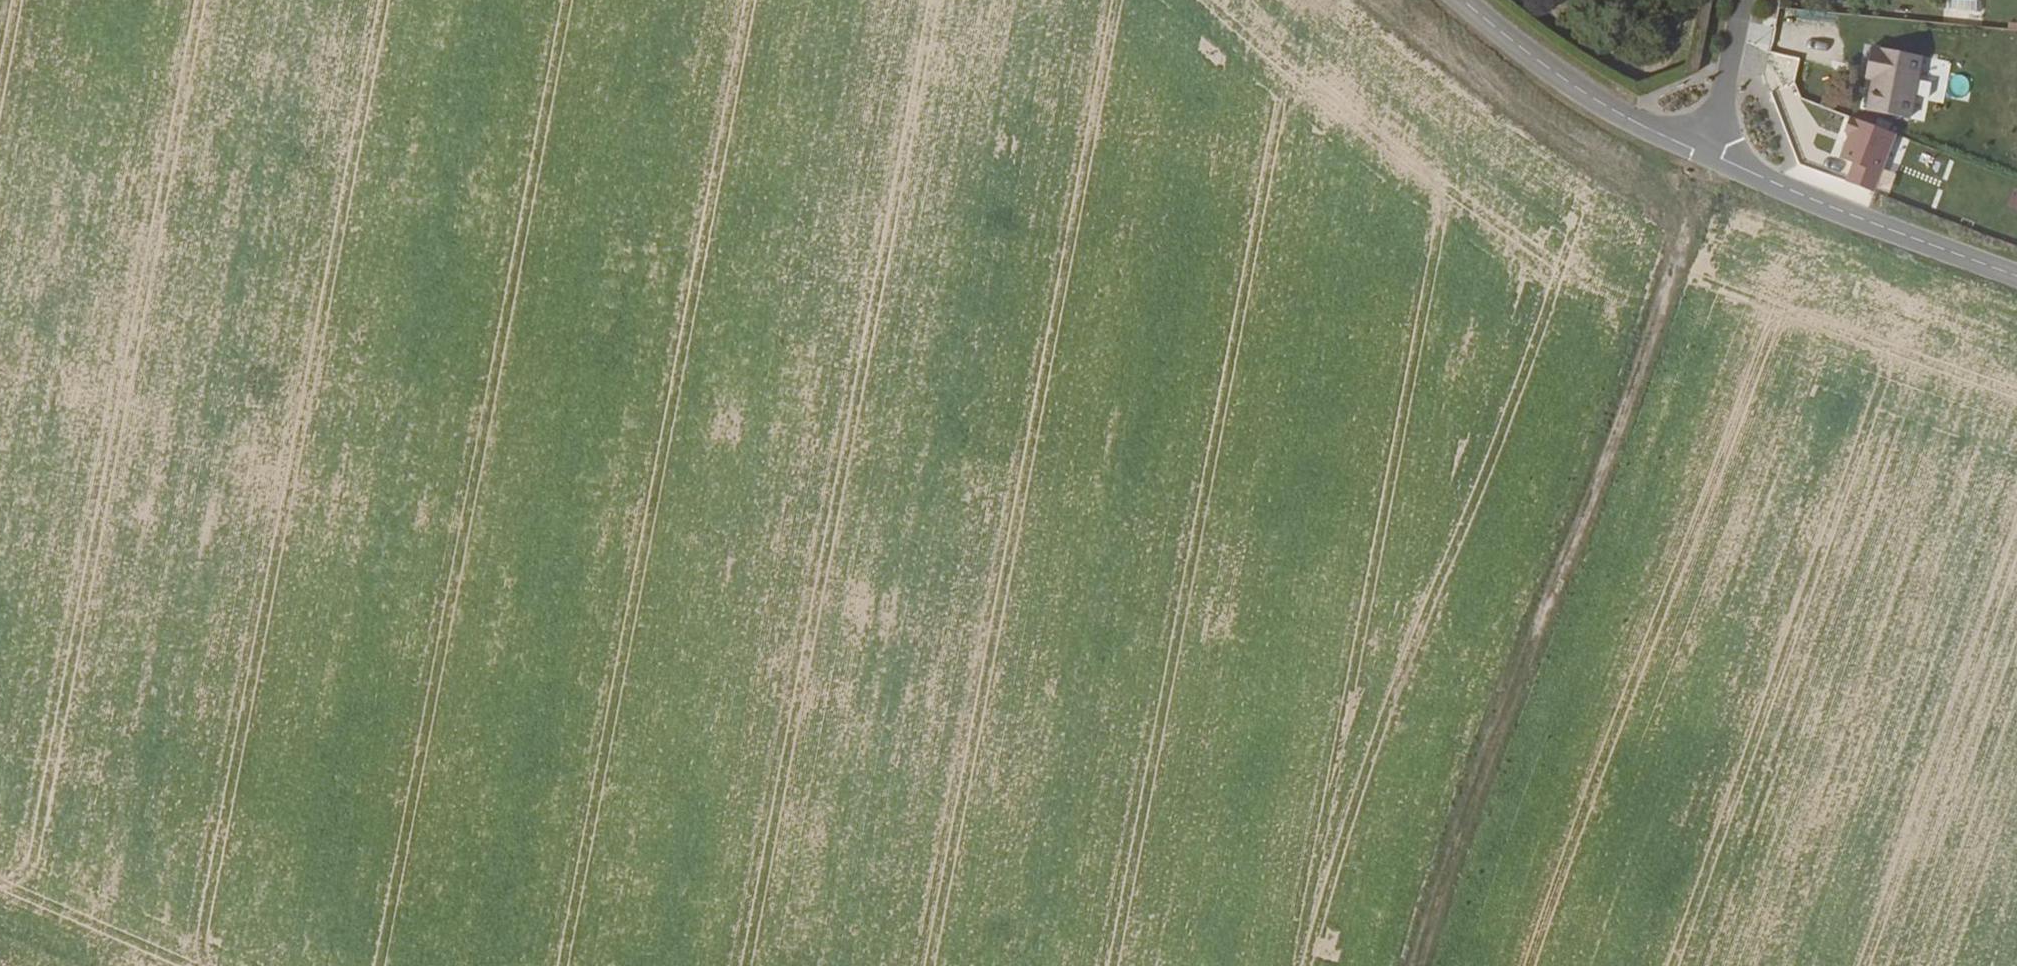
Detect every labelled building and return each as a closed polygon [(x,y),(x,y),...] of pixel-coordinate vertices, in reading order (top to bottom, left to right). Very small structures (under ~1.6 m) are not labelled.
[(1872,41),(1867,59),(1876,62),(1873,73),(1867,103),(1909,112),(1921,50),(1872,41)] [(1876,62),(1867,59),(1865,72),(1873,73),(1876,62)]
